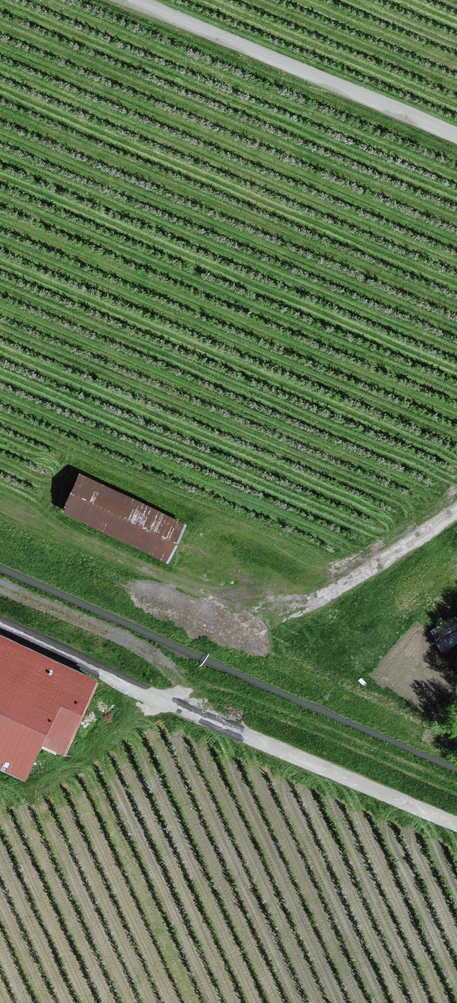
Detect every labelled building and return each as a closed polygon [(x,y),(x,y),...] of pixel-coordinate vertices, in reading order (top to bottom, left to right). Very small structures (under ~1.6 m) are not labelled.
[(186,523),(78,472),(58,514),(167,564),(186,523)] [(0,634),(0,769),(24,780),(40,747),(58,755),(94,678),(0,634)]
